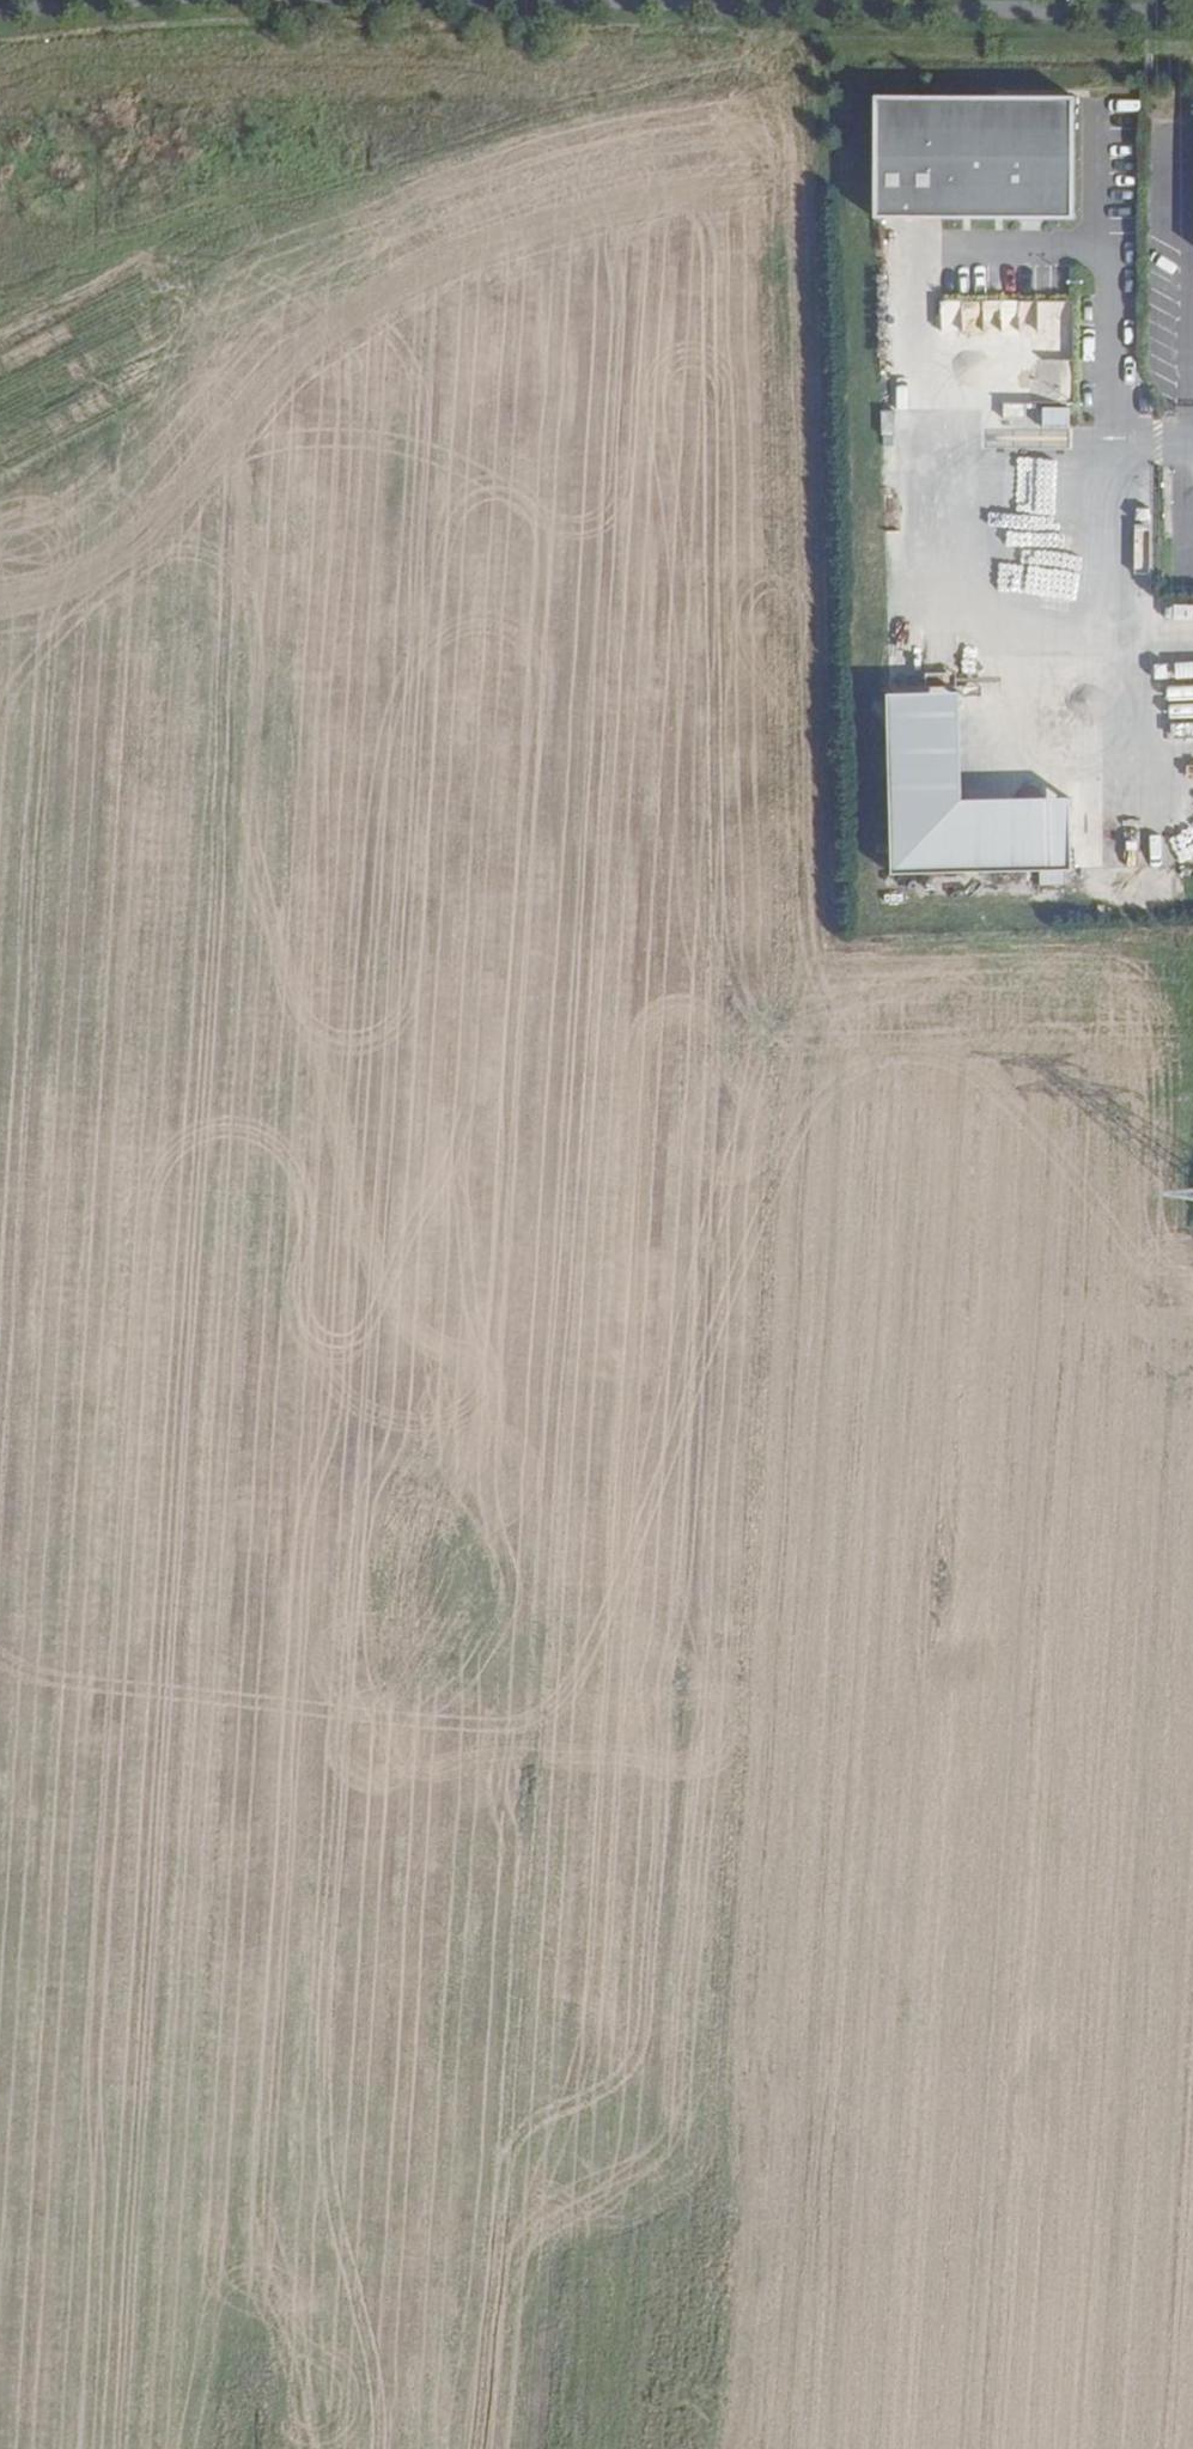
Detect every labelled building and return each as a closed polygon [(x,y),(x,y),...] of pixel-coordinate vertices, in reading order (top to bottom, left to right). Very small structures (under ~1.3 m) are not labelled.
[(1077,97),(874,96),(873,219),(1076,220),(1077,97)] [(885,876),(1066,876),(1066,806),(957,805),(958,694),(888,694),(885,876)]
